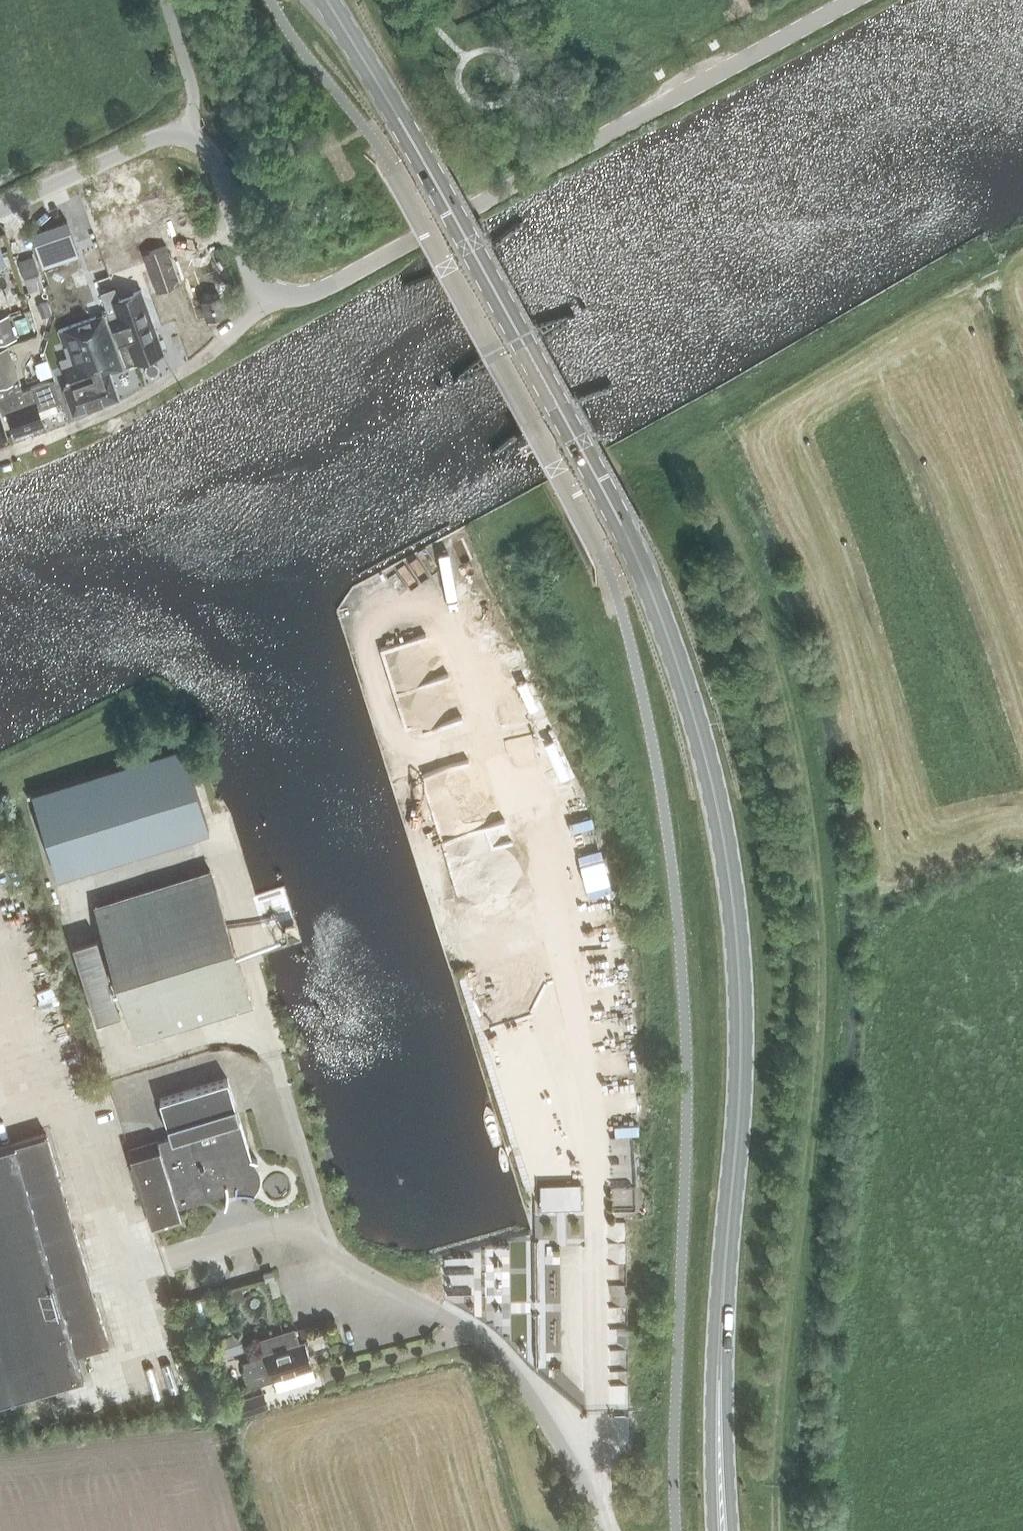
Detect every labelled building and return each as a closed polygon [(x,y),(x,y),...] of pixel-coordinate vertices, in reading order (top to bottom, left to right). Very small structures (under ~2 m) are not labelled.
[(42,267),(78,254),(66,220),(30,232),(42,267)] [(149,251),(162,289),(179,283),(166,245),(149,251)] [(43,287),(32,256),(18,261),(29,292),(43,287)] [(141,290),(141,289),(117,297),(113,288),(101,292),(127,363),(133,361),(134,363),(136,363),(161,354),(164,353),(163,352),(140,290),(141,290)] [(37,304),(42,317),(52,314),(47,300),(37,304)] [(125,366),(106,312),(58,329),(70,364),(61,367),(68,385),(63,387),(72,413),(118,397),(109,372),(125,366)] [(0,318),(0,343),(15,338),(8,315),(0,318)] [(24,316),(13,320),(19,333),(29,330),(24,316)] [(2,413),(6,412),(14,433),(43,423),(37,408),(54,401),(47,381),(21,390),(6,347),(0,348),(0,408),(2,413)] [(36,366),(40,378),(51,374),(47,362),(36,366)] [(66,870),(220,833),(199,746),(45,783),(66,870)] [(210,869),(95,905),(136,1039),(251,1004),(210,869)] [(522,985),(521,1004),(533,1005),(534,987),(522,985)] [(549,1065),(551,1030),(559,1030),(559,1020),(542,1019),(541,1065),(549,1065)] [(254,1194),(253,1194),(256,1191),(258,1188),(260,1184),(260,1181),(261,1177),(260,1173),(259,1170),(257,1166),(255,1163),(256,1161),(257,1161),(257,1160),(251,1158),(227,1078),(159,1099),(171,1137),(128,1150),(152,1227),(181,1218),(177,1205),(226,1191),(226,1198),(223,1206),(225,1207),(227,1200),(228,1193),(235,1192),(235,1194),(244,1193),(254,1195),(254,1194)] [(82,1375),(76,1352),(108,1343),(45,1133),(0,1147),(0,1399),(82,1375)] [(539,1209),(581,1208),(580,1183),(539,1184),(539,1209)] [(584,1232),(581,1209),(557,1211),(560,1235),(584,1232)] [(264,1272),(265,1280),(274,1277),(272,1270),(264,1272)] [(231,1303),(244,1299),(241,1287),(227,1291),(231,1303)] [(265,1355),(242,1362),(249,1387),(272,1380),(297,1372),(296,1371),(311,1366),(304,1343),(265,1355)] [(267,1407),(263,1394),(232,1403),(236,1417),(267,1407)]
